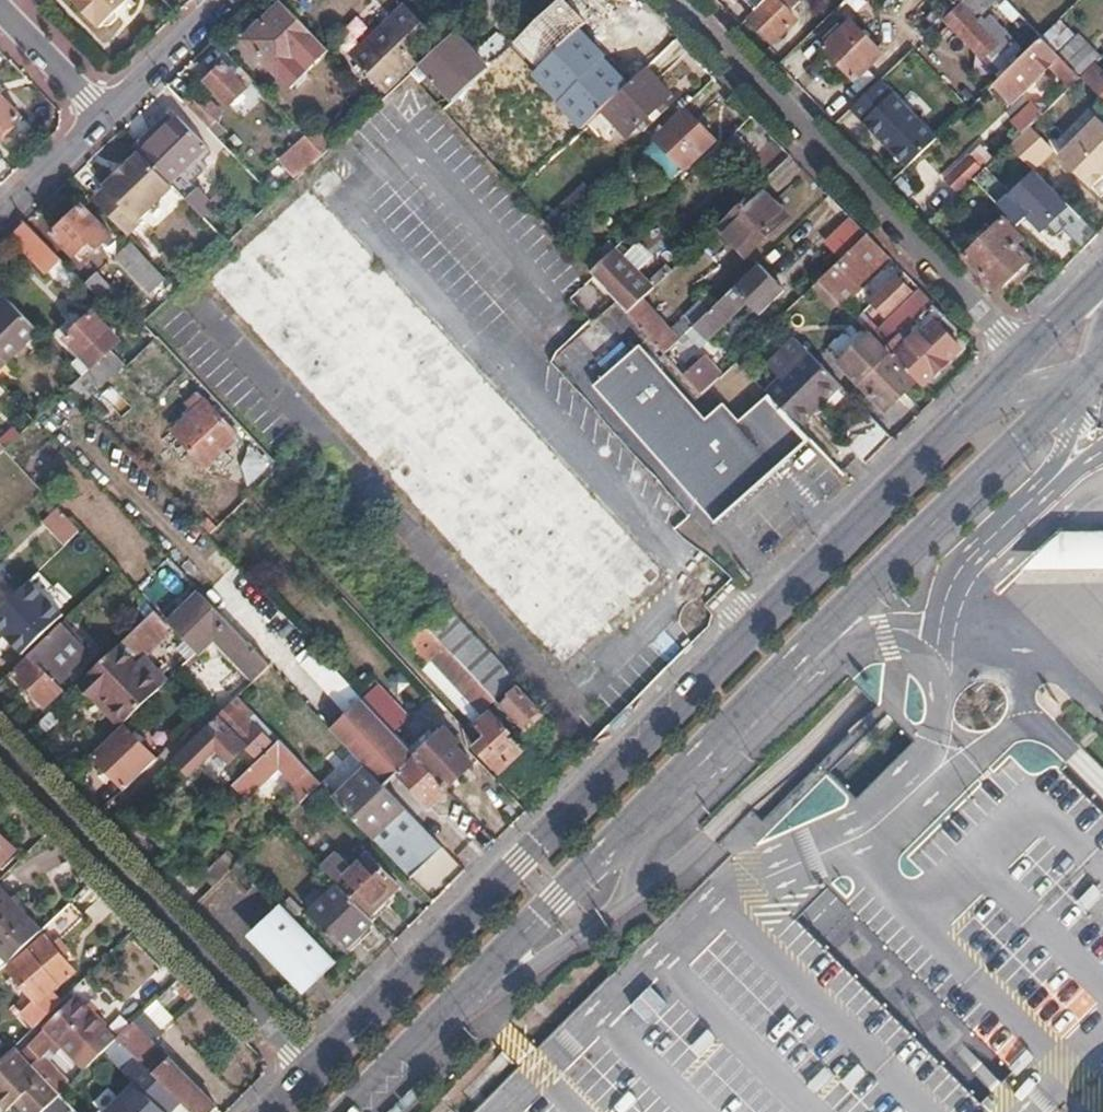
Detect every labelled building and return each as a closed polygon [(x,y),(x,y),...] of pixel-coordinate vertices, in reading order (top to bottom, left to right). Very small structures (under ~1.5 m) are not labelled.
[(104,24),(128,0),(81,0),(104,24)] [(341,33),(354,47),(389,14),(375,0),(341,33)] [(387,86),(401,73),(420,55),(410,44),(431,25),(407,0),(405,0),(383,21),(389,27),(359,55),(387,86)] [(452,0),(428,0),(447,20),(459,8),(452,0)] [(511,0),(495,0),(503,8),(511,0)] [(797,16),(782,0),(762,0),(754,8),(747,15),(772,40),(797,16)] [(988,8),(996,0),(961,0),(960,1),(945,15),(992,63),(1009,47),(1018,39),(988,8)] [(332,50),(286,1),(248,38),(294,86),(332,50)] [(439,47),(456,32),(470,18),(459,8),(447,20),(429,37),(439,47)] [(829,38),(824,43),(857,77),(884,50),(851,16),(841,26),(836,21),(824,33),(829,38)] [(647,68),(660,55),(632,27),(597,63),(625,90),(647,68)] [(489,68),(456,32),(439,47),(414,70),(425,83),(433,76),(456,99),(489,68)] [(1070,61),(1043,34),(994,81),(1013,99),(1052,63),(1073,84),(1083,74),(1081,72),(1070,61)] [(1081,72),(1102,53),(1090,41),(1070,61),(1081,72)] [(999,70),(1014,54),(1009,47),(992,63),(999,70)] [(529,86),(501,57),(489,68),(456,99),(447,108),(460,123),(497,88),(512,103),(529,86)] [(223,62),(207,80),(232,105),(249,89),(223,62)] [(1096,62),(1083,74),(1099,91),(1102,94),(1102,69),(1096,62)] [(635,131),(672,94),(647,68),(625,90),(609,105),(635,131)] [(936,137),(880,79),(851,106),(908,164),(936,137)] [(220,107),(199,86),(184,100),(210,126),(210,119),(211,115),(214,111),(220,107)] [(24,116),(0,91),(0,140),(24,116)] [(1023,131),(1044,111),(1035,101),(1014,122),(1023,131)] [(718,141),(685,107),(658,133),(692,166),(718,141)] [(1099,114),(1059,152),(1090,184),(1102,171),(1102,118),(1099,114)] [(141,151),(175,120),(170,116),(137,147),(141,151)] [(168,171),(196,144),(175,120),(141,151),(177,188),(182,193),(194,182),(179,166),(172,172),(168,171)] [(726,178),(757,148),(740,131),(709,160),(726,178)] [(325,151),(310,135),(301,144),(316,159),(325,151)] [(1037,172),(1058,152),(1046,139),(1024,158),(1037,172)] [(984,168),(986,167),(967,148),(945,169),(964,188),(974,179),(984,168)] [(129,233),(177,188),(141,151),(95,198),(110,214),(129,233)] [(1012,198),(984,168),(974,179),(1003,208),(1012,198)] [(1098,231),(1038,172),(1012,198),(1028,215),(1039,227),(1045,222),(1055,232),(1061,227),(1082,247),(1098,231)] [(189,200),(200,188),(194,182),(182,193),(189,200)] [(775,199),(761,185),(755,191),(769,205),(775,199)] [(749,255),(790,214),(775,199),(769,205),(755,191),(720,225),(749,255)] [(1028,215),(1012,198),(1003,208),(1019,224),(1028,215)] [(110,233),(79,203),(51,231),(73,254),(83,245),(90,239),(97,246),(110,233)] [(844,259),(870,234),(861,224),(853,216),(826,240),(844,259)] [(1018,244),(1023,237),(1005,217),(965,254),(998,288),(1031,258),(1018,244)] [(63,260),(25,222),(12,234),(50,271),(63,260)] [(846,305),(894,259),(870,234),(844,259),(822,280),(846,305)] [(97,246),(90,239),(83,245),(91,252),(97,246)] [(642,287),(620,263),(634,250),(624,240),(593,269),(594,270),(595,272),(620,300),(631,312),(647,296),(677,267),(670,261),(642,287)] [(761,314),(787,288),(761,262),(734,287),(715,307),(695,326),(708,339),(748,301),(761,314)] [(125,294),(96,264),(82,279),(111,308),(125,294)] [(596,322),(620,300),(595,272),(571,294),(596,322)] [(903,332),(929,308),(900,280),(875,304),(903,332)] [(37,327),(7,295),(0,301),(0,363),(37,327)] [(674,325),(647,296),(631,312),(637,318),(668,352),(685,336),(674,325)] [(695,326),(715,307),(704,296),(674,325),(685,336),(695,326)] [(923,386),(961,348),(938,325),(948,316),(935,302),(929,308),(903,332),(887,348),(917,379),(923,386)] [(75,361),(84,372),(119,339),(92,309),(63,336),(81,355),(75,361)] [(917,379),(887,348),(871,331),(838,363),(885,411),(917,379)] [(734,400),(722,412),(717,418),(631,332),(589,374),(647,434),(725,514),(772,468),(809,432),(801,424),(772,395),(750,416),(734,400)] [(843,384),(798,337),(773,361),(786,375),(769,391),(772,395),(801,424),(843,384)] [(96,389),(123,364),(110,351),(83,376),(96,389)] [(725,372),(707,354),(687,373),(704,393),(725,372)] [(83,376),(81,373),(67,386),(85,404),(98,392),(96,389),(83,376)] [(188,416),(204,401),(196,392),(180,406),(188,416)] [(237,435),(205,400),(204,401),(188,416),(174,429),(206,463),(237,435)] [(865,461),(892,434),(873,415),(864,405),(847,423),(853,428),(851,447),(865,461)] [(0,464),(0,492),(5,498),(19,484),(0,464)] [(58,509),(43,524),(66,546),(81,530),(58,509)] [(1056,530),(1045,540),(1017,568),(1102,569),(1102,531),(1056,530)] [(0,608),(0,630),(22,652),(38,636),(13,610),(18,605),(13,599),(8,604),(6,602),(0,608)] [(482,712),(517,679),(488,648),(446,601),(425,621),(419,627),(405,640),(427,663),(432,660),(473,704),(482,712)] [(205,642),(168,605),(160,613),(173,626),(176,630),(196,650),(205,642)] [(161,684),(137,660),(173,626),(160,613),(154,606),(133,628),(83,676),(124,719),(135,709),(161,684)] [(425,621),(411,607),(405,613),(419,627),(425,621)] [(269,663),(231,625),(222,615),(215,621),(221,628),(214,632),(256,676),(269,663)] [(196,650),(176,630),(166,639),(187,659),(196,650)] [(47,672),(56,663),(37,644),(28,654),(29,657),(23,662),(13,673),(44,706),(63,688),(47,672)] [(348,715),(365,700),(320,651),(303,666),(348,715)] [(124,719),(83,676),(77,682),(119,724),(124,719)] [(518,688),(501,704),(525,732),(543,716),(518,688)] [(281,738),(238,693),(197,733),(172,757),(184,769),(228,728),(253,755),(248,760),(253,765),(281,738)] [(521,749),(509,737),(512,732),(492,711),(476,726),(484,734),(476,745),(499,770),(521,749)] [(417,753),(410,746),(381,716),(349,748),(368,768),(384,785),(401,769),(432,800),(447,785),(417,753)] [(156,756),(124,724),(93,755),(124,786),(140,771),(156,756)] [(473,761),(456,742),(460,739),(447,725),(435,736),(417,753),(447,785),(473,761)] [(417,753),(435,736),(429,728),(410,746),(417,753)] [(260,775),(290,747),(281,738),(253,765),(234,782),(247,794),(263,779),(260,775)] [(323,782),(309,768),(289,786),(296,795),(294,797),(299,804),(323,782)] [(384,785),(368,768),(337,797),(384,847),(407,871),(437,840),(384,785)] [(14,850),(0,835),(0,864),(14,850)] [(240,859),(230,851),(210,871),(218,880),(230,868),(240,859)] [(399,884),(368,852),(354,866),(338,851),(322,866),(340,885),(368,914),(399,884)] [(416,877),(431,896),(460,873),(445,854),(416,877)] [(250,870),(240,859),(230,868),(241,880),(250,870)] [(368,914),(340,885),(311,914),(344,948),(374,920),(368,914)] [(40,930),(0,888),(0,967),(1,968),(22,946),(37,933),(40,930)] [(796,920),(949,1070),(961,1058),(955,1053),(970,1038),(823,893),(796,920)] [(73,969),(53,949),(85,918),(69,901),(40,930),(37,933),(41,937),(7,970),(36,999),(21,1013),(34,1026),(60,1002),(49,992),(73,969)] [(340,968),(285,911),(258,938),(307,989),(320,976),(325,982),(340,968)] [(312,995),(325,982),(320,976),(307,989),(312,995)] [(87,1008),(77,998),(31,1042),(42,1054),(51,1045),(56,1050),(63,1044),(87,1069),(99,1057),(117,1039),(105,1026),(107,1024),(90,1005),(87,1008)] [(166,1030),(147,1011),(120,1037),(171,1088),(195,1111),(210,1111),(218,1104),(155,1042),(166,1030)] [(171,1088),(120,1037),(117,1039),(99,1057),(150,1108),(171,1088)] [(15,1045),(0,1059),(0,1102),(7,1110),(13,1103),(22,1095),(41,1111),(50,1104),(59,1111),(70,1101),(69,1100),(62,1093),(34,1064),(15,1045)] [(62,1093),(81,1075),(69,1063),(60,1071),(43,1054),(34,1064),(62,1093)] [(22,1095),(13,1103),(21,1111),(41,1111),(22,1095)]
